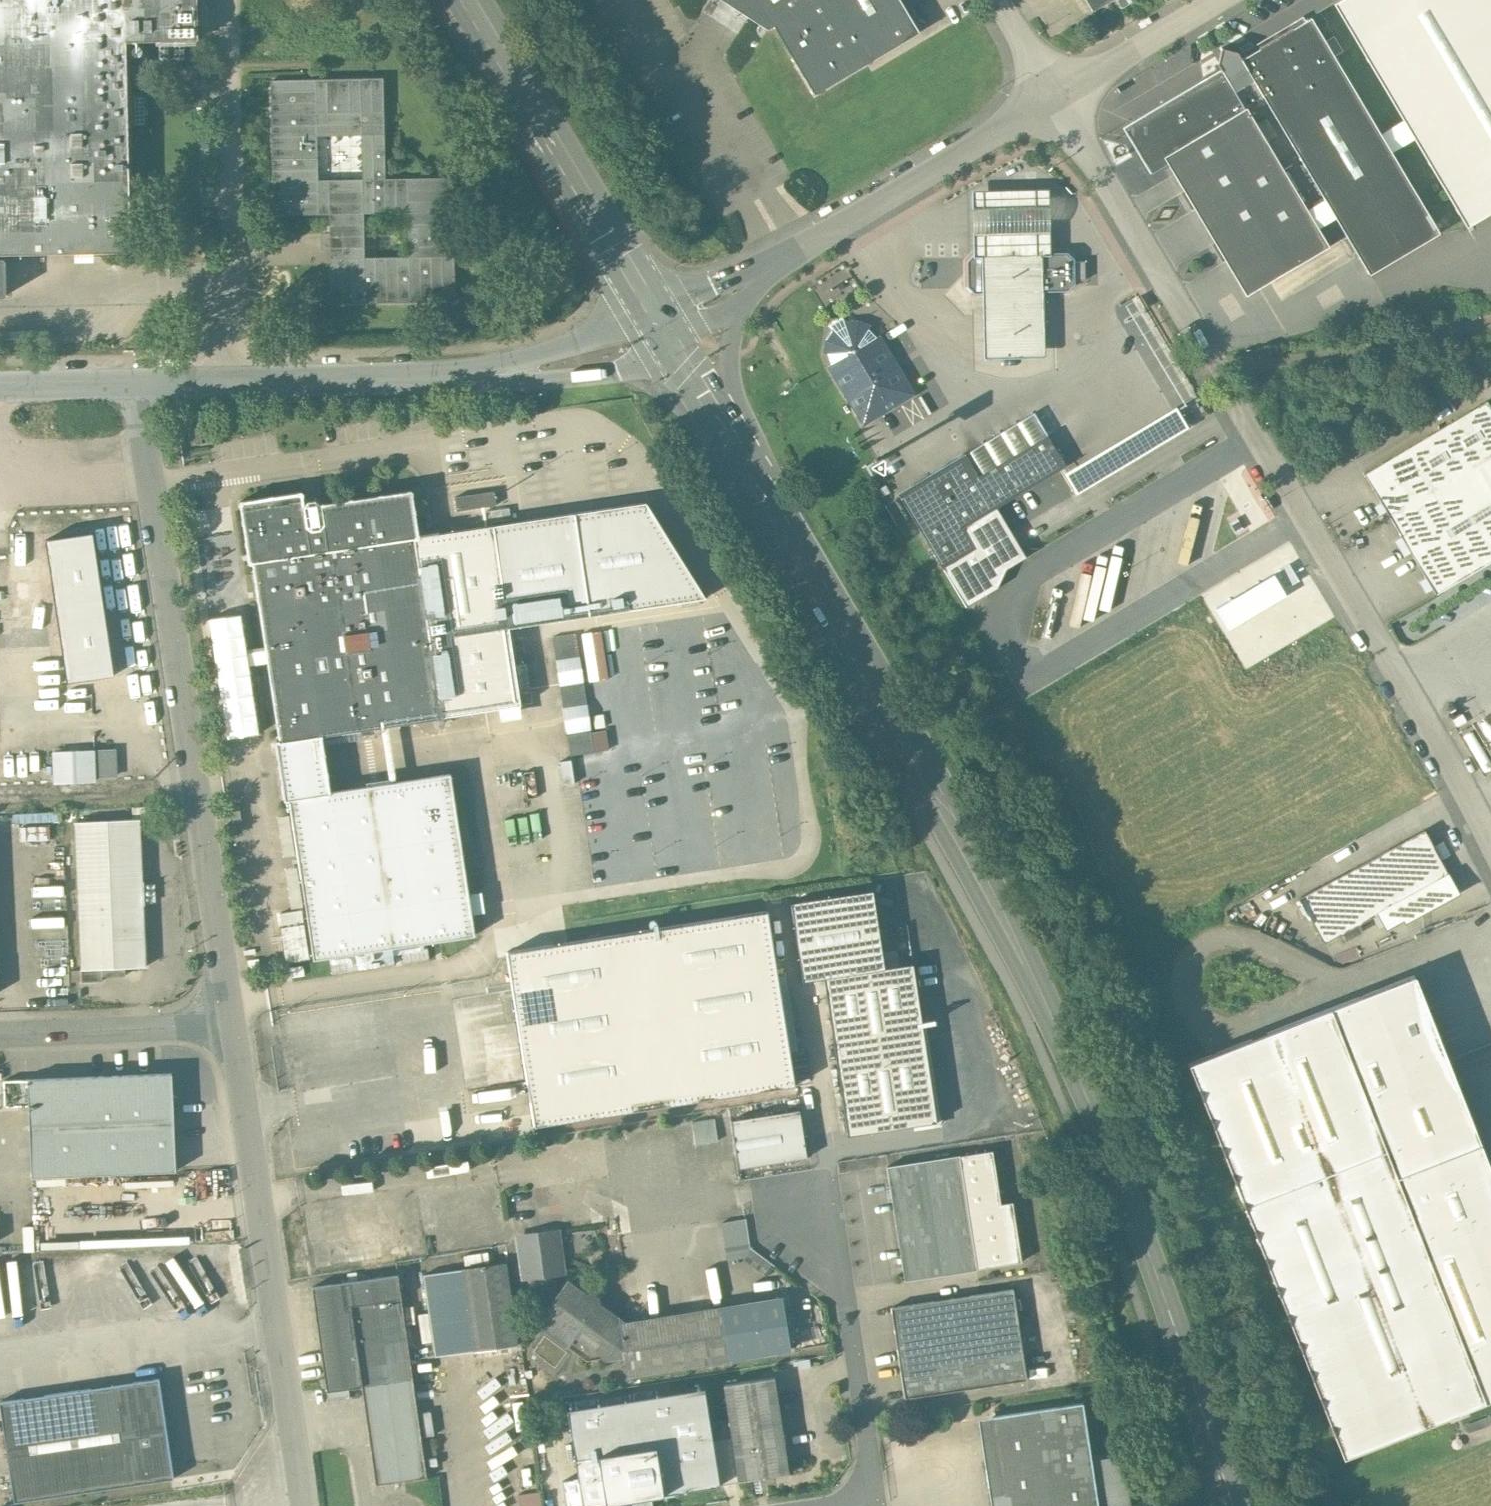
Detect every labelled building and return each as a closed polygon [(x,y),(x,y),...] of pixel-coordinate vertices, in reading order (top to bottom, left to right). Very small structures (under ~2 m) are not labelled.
[(131,251),(126,41),(198,40),(197,0),(0,0),(0,254),(131,251)] [(768,29),(774,25),(815,94),(866,63),(919,32),(900,0),(723,0),(768,29)] [(1093,10),(1110,0),(1087,0),(1093,10)] [(1122,8),(1134,1),(1133,0),(1117,0),(1122,8)] [(1334,3),(1466,226),(1490,212),(1490,0),(1339,0),(1334,3)] [(1247,108),(1309,211),(1326,201),(1370,274),(1440,233),(1312,18),(1242,59),(1238,52),(1222,48),(1218,63),(1221,69),(1222,69),(1245,109),(1247,108)] [(1167,103),(1134,122),(1137,127),(1135,134),(1131,137),(1152,172),(1151,172),(1151,174),(1168,163),(1165,157),(1245,109),(1222,69),(1221,69),(1221,70),(1221,71),(1167,103)] [(452,177),(385,179),(383,78),(271,80),(274,214),(330,213),(332,303),(455,300),(452,177)] [(1165,157),(1168,163),(1247,295),(1329,246),(1309,211),(1247,108),(1245,109),(1165,157)] [(1125,128),(1131,137),(1135,134),(1137,127),(1134,122),(1125,128)] [(972,191),(974,255),(1049,253),(1048,189),(972,191)] [(1049,253),(974,255),(968,261),(969,286),(975,292),(983,292),(1042,290),(1068,290),(1074,283),(1073,259),(1067,253),(1049,253)] [(1042,290),(983,292),(984,358),(1044,357),(1042,290)] [(863,421),(910,393),(883,346),(882,347),(874,334),(868,329),(857,325),(847,325),(844,317),(829,325),(835,333),(829,342),(828,350),(829,356),(832,365),(837,373),(836,373),(863,421)] [(1364,473),(1436,594),(1490,561),(1490,408),(1486,401),(1364,473)] [(1033,412),(965,453),(979,475),(1047,435),(1033,412)] [(200,427),(190,428),(192,445),(202,443),(200,427)] [(965,453),(898,493),(966,606),(998,586),(1006,568),(1025,557),(1015,541),(1010,532),(995,507),(1062,468),(1066,466),(1057,450),(1047,435),(979,475),(965,453)] [(307,498),(304,502),(303,496),(304,496),(303,493),(301,491),(241,500),(239,502),(242,517),(241,517),(248,562),(250,564),(253,564),(415,539),(418,539),(419,535),(413,491),(411,490),(321,503),(320,500),(315,496),(307,498)] [(645,502),(494,525),(509,626),(705,597),(645,502)] [(509,507),(486,511),(487,523),(511,519),(509,507)] [(415,539),(442,717),(521,705),(509,626),(494,525),(439,534),(439,532),(419,535),(418,539),(415,539)] [(91,530),(44,536),(65,678),(111,672),(91,530)] [(415,539),(253,564),(280,739),(280,742),(322,735),(442,717),(415,539)] [(580,657),(558,656),(558,681),(580,682),(580,657)] [(596,745),(584,700),(563,706),(575,751),(596,745)] [(322,735),(280,742),(280,739),(277,740),(275,742),(284,800),(286,801),(289,801),(289,798),(331,791),(322,735)] [(110,750),(98,751),(95,751),(96,776),(115,775),(115,761),(115,753),(114,753),(114,750),(110,750)] [(95,751),(54,752),(55,782),(96,780),(95,751)] [(331,791),(289,798),(289,801),(314,959),(475,935),(451,773),(331,791)] [(240,808),(224,811),(225,823),(242,820),(240,808)] [(140,819),(76,822),(82,969),(146,966),(140,819)] [(49,826),(21,827),(22,840),(50,839),(49,826)] [(1424,830),(1388,850),(1342,875),(1334,879),(1300,897),(1313,922),(1325,943),(1378,914),(1449,875),(1433,846),(1424,830)] [(1449,875),(1378,914),(1385,927),(1403,917),(1405,920),(1458,891),(1449,875)] [(873,890),(791,902),(803,980),(824,977),(884,968),(873,890)] [(767,910),(506,951),(534,1127),(795,1086),(767,910)] [(884,968),(824,977),(848,1135),(937,1122),(913,964),(884,968)] [(1414,976),(1191,1063),(1346,1458),(1490,1401),(1490,1172),(1414,976)] [(362,1002),(281,1013),(284,1034),(365,1023),(362,1002)] [(172,1073),(28,1079),(29,1105),(32,1177),(80,1175),(116,1173),(126,1173),(176,1170),(172,1073)] [(28,1079),(4,1080),(5,1106),(29,1105),(28,1079)] [(800,1109),(731,1120),(739,1168),(807,1157),(800,1109)] [(696,1140),(716,1136),(713,1116),(692,1120),(696,1140)] [(1001,1204),(992,1150),(959,1156),(977,1269),(1022,1262),(1012,1202),(1001,1204)] [(959,1156),(887,1167),(905,1280),(977,1269),(959,1156)] [(126,1173),(116,1173),(118,1222),(128,1221),(126,1173)] [(81,1198),(80,1175),(32,1177),(33,1200),(81,1198)] [(746,1218),(722,1222),(728,1259),(741,1257),(750,1246),(746,1218)] [(556,1231),(519,1236),(524,1276),(540,1274),(550,1272),(562,1271),(556,1231)] [(461,1252),(463,1265),(507,1258),(505,1245),(461,1252)] [(775,1265),(750,1246),(741,1257),(766,1275),(775,1265)] [(505,1263),(464,1269),(476,1350),(516,1344),(505,1263)] [(402,1270),(319,1282),(333,1389),(369,1384),(379,1462),(427,1456),(402,1270)] [(550,1272),(540,1274),(545,1305),(548,1308),(555,1299),(554,1299),(550,1272)] [(585,1295),(567,1282),(555,1299),(548,1308),(537,1323),(586,1359),(626,1353),(627,1353),(623,1323),(597,1304),(596,1298),(591,1294),(585,1295)] [(1013,1288),(891,1307),(904,1397),(1027,1379),(1013,1288)] [(783,1297),(721,1307),(729,1358),(791,1348),(783,1297)] [(721,1307),(623,1323),(627,1353),(626,1353),(630,1374),(729,1358),(721,1307)] [(164,1373),(3,1399),(19,1496),(180,1470),(164,1373)] [(774,1376),(724,1384),(739,1481),(741,1481),(787,1473),(787,1474),(789,1474),(774,1376)] [(705,1387),(570,1408),(577,1455),(658,1443),(665,1491),(720,1482),(705,1387)] [(1006,1505),(1099,1505),(1092,1460),(1083,1403),(992,1416),(1006,1505)] [(430,1476),(427,1456),(379,1462),(382,1483),(430,1476)] [(1092,1460),(1099,1505),(1131,1505),(1123,1456),(1092,1460)] [(519,1492),(522,1505),(539,1505),(536,1489),(519,1492)]
